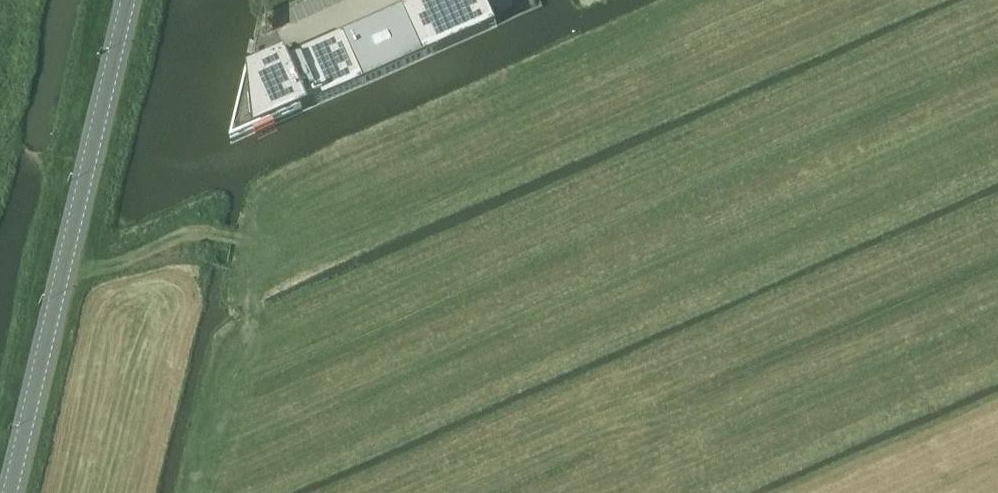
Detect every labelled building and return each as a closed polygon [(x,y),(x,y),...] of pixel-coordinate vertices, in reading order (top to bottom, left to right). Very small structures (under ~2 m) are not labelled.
[(403,11),(424,58),(497,26),(486,0),(427,0),(403,11)] [(231,143),(365,84),(424,58),(403,11),(344,36),(290,60),(287,53),(248,70),(231,143)]
